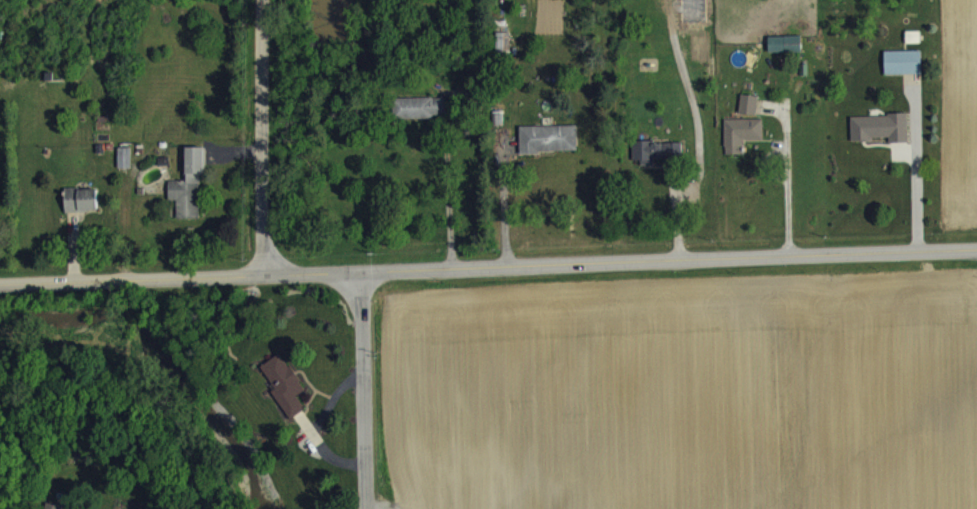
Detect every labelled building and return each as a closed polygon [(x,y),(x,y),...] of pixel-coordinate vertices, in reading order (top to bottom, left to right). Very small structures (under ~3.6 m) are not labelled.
[(510,45),(495,45),(494,68),(509,68),(510,45)] [(768,49),(768,65),(801,64),(800,48),(768,49)] [(921,86),(920,63),(884,63),(885,87),(921,86)] [(756,127),(758,108),(740,107),(739,126),(756,127)] [(446,110),(395,109),(394,129),(445,130),(446,110)] [(907,126),(850,128),(851,152),(888,151),(888,154),(907,154),(907,126)] [(762,131),(724,131),(725,167),(742,166),(742,152),(762,152),(762,131)] [(519,138),(519,165),(577,163),(576,137),(519,138)] [(653,171),(682,170),(682,154),(632,154),(632,173),(640,173),(640,177),(653,177),(653,171)] [(201,159),(185,159),(185,193),(168,193),(168,213),(176,213),(176,231),(202,230),(201,159)] [(130,180),(130,160),(118,160),(118,180),(130,180)] [(65,224),(98,223),(97,200),(65,201),(65,224)] [(260,377),(275,401),(272,403),(290,431),(305,422),(296,407),(305,402),(281,364),(260,377)]
